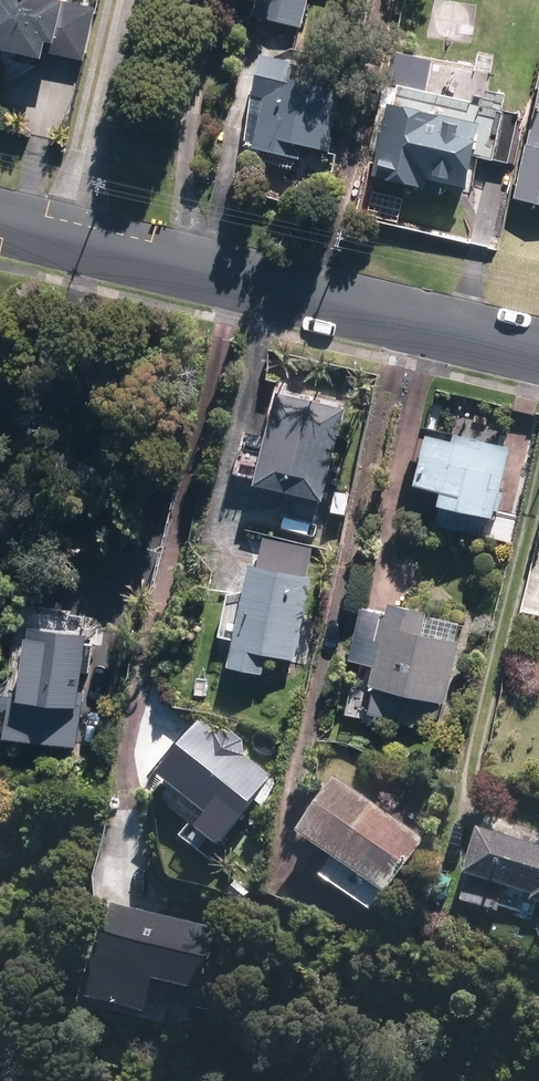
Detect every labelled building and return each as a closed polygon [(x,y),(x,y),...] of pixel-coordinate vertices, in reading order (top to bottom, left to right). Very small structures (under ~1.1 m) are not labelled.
[(62,63),(64,57),(88,62),(100,13),(71,6),(73,0),(0,0),(0,49),(62,63)] [(273,21),(308,30),(316,0),(279,0),(273,21)] [(352,83),(276,63),(267,98),(277,101),(264,151),(304,161),(308,148),(334,155),(352,83)] [(497,133),(408,110),(390,180),(479,203),(497,133)] [(526,201),(538,205),(538,152),(526,201)] [(351,411),(290,397),(272,474),(332,488),(351,411)] [(432,476),(466,484),(462,499),(503,509),(508,487),(505,486),(515,448),(443,430),(432,476)] [(317,575),(267,564),(244,663),(271,669),(276,646),(299,651),(317,575)] [(465,621),(406,606),(379,713),(418,723),(422,709),(447,715),(466,642),(460,640),(465,621)] [(96,632),(47,625),(37,694),(27,692),(21,732),(85,741),(91,702),(86,701),(96,632)] [(182,809),(202,824),(191,838),(214,856),(223,844),(225,846),(276,780),(212,731),(168,787),(188,802),(182,809)] [(432,838),(348,782),(314,832),(398,889),(432,838)] [(490,831),(478,872),(538,890),(538,846),(490,831)] [(9,885),(0,879),(0,900),(9,885)] [(225,933),(126,913),(108,998),(156,1008),(163,977),(214,988),(225,933)]
